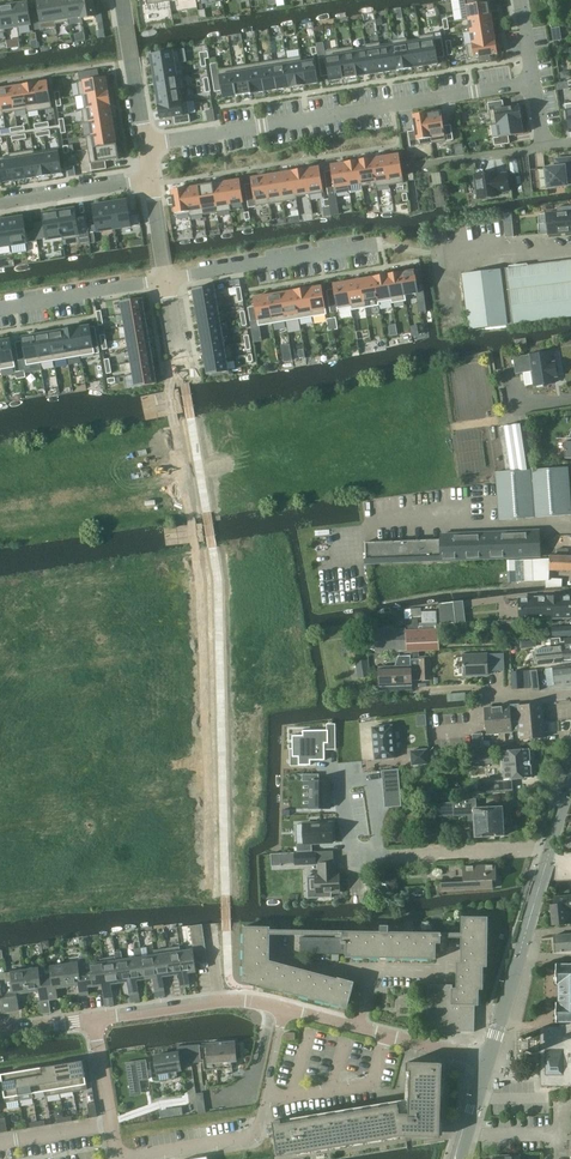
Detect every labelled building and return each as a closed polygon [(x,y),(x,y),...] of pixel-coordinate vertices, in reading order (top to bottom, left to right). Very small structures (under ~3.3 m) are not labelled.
[(37,0),(38,2),(38,8),(39,8),(39,9),(39,13),(40,16),(40,18),(41,22),(41,23),(41,24),(42,29),(57,27),(56,24),(52,0),(39,0),(37,0)] [(56,24),(69,22),(65,0),(52,0),(56,24)] [(69,22),(69,25),(83,23),(83,18),(82,18),(79,0),(65,0),(69,22)] [(82,18),(83,18),(96,16),(95,7),(98,6),(97,0),(79,0),(82,18)] [(463,20),(469,19),(492,15),(489,1),(483,2),(482,0),(460,0),(463,20)] [(28,2),(14,4),(18,27),(32,25),(28,2)] [(14,4),(0,6),(4,29),(18,27),(14,4)] [(492,15),(469,19),(471,31),(494,28),(492,15)] [(552,28),(551,28),(553,40),(553,41),(554,41),(562,40),(560,27),(552,28)] [(471,31),(463,32),(465,45),(467,44),(472,43),(496,40),(494,28),(471,31)] [(100,30),(96,30),(97,37),(97,38),(106,37),(105,35),(104,29),(100,30)] [(434,34),(419,36),(420,39),(424,66),(439,63),(438,58),(437,53),(437,49),(436,44),(435,40),(434,34)] [(407,38),(393,40),(393,43),(397,70),(412,68),(408,41),(407,38)] [(420,39),(408,41),(412,68),(424,66),(420,39)] [(472,43),(467,44),(469,59),(479,57),(480,62),(491,60),(490,55),(498,54),(496,40),(472,43)] [(380,42),(365,44),(366,47),(370,74),(385,72),(381,45),(380,42)] [(393,43),(381,45),(385,72),(397,70),(393,43)] [(353,46),(339,48),(344,79),(358,76),(354,49),(353,46)] [(366,47),(354,49),(358,76),(370,74),(366,47)] [(339,48),(325,51),(326,57),(327,61),(328,66),(328,71),(329,75),(330,81),(344,79),(339,48)] [(179,49),(150,54),(153,68),(176,64),(181,63),(179,49)] [(208,51),(200,53),(201,60),(206,59),(209,58),(208,51)] [(301,56),(287,58),(292,87),(305,85),(302,62),(301,56)] [(287,58),(274,61),(278,89),(292,87),(287,58)] [(315,60),(302,62),(305,85),(319,83),(315,59),(315,60)] [(274,61),(260,63),(264,91),(278,89),(274,61)] [(176,64),(153,68),(154,80),(178,76),(183,75),(184,75),(182,63),(181,63),(176,64)] [(260,63),(246,65),(251,93),(264,91),(260,63)] [(246,65),(233,67),(237,96),(251,93),(246,65)] [(233,67),(219,69),(219,72),(220,77),(221,81),(221,86),(223,98),(237,96),(233,67)] [(80,82),(78,82),(80,96),(109,92),(106,77),(100,78),(98,69),(85,71),(78,72),(80,82)] [(178,76),(154,80),(157,94),(183,89),(185,89),(183,75),(178,76)] [(48,81),(35,83),(40,110),(52,108),(48,81)] [(35,83),(23,85),(27,109),(27,112),(40,110),(35,83)] [(23,85),(11,87),(15,111),(27,109),(23,85)] [(0,88),(0,89),(4,113),(15,111),(11,87),(0,88)] [(183,89),(157,94),(158,105),(184,101),(183,89)] [(80,96),(75,97),(77,109),(82,108),(110,104),(109,92),(80,96)] [(503,100),(488,103),(489,110),(492,125),(498,124),(522,120),(519,105),(504,107),(503,100)] [(184,101),(158,105),(161,119),(174,117),(175,124),(191,122),(189,115),(187,101),(184,101)] [(110,104),(82,108),(84,123),(90,122),(113,119),(110,104)] [(442,111),(427,113),(432,143),(446,141),(454,140),(451,125),(444,126),(442,111)] [(416,130),(408,131),(411,147),(418,145),(432,143),(427,113),(413,115),(416,130)] [(113,119),(90,122),(92,134),(115,131),(113,119)] [(500,137),(494,138),(495,145),(510,143),(509,136),(524,133),(522,120),(498,124),(500,137)] [(92,134),(86,135),(88,150),(117,145),(115,131),(92,134)] [(117,145),(88,150),(91,164),(92,171),(107,169),(106,161),(119,159),(117,145)] [(34,149),(21,151),(26,179),(38,177),(35,152),(34,149)] [(58,149),(46,150),(50,175),(62,173),(58,149)] [(46,150),(35,152),(38,177),(50,175),(46,150)] [(21,151),(9,154),(9,156),(13,181),(26,179),(21,151)] [(399,154),(385,156),(390,185),(404,183),(399,154)] [(0,158),(0,173),(1,173),(2,183),(13,181),(9,156),(0,158)] [(385,156),(371,158),(376,184),(376,187),(390,185),(385,156)] [(562,159),(563,166),(545,168),(538,169),(540,188),(548,187),(548,188),(550,187),(567,185),(567,184),(570,183),(570,157),(562,159)] [(371,158),(358,160),(362,183),(362,186),(376,184),(371,158)] [(358,160),(346,162),(350,191),(350,193),(363,191),(362,186),(362,183),(358,160)] [(331,167),(326,168),(326,172),(332,171),(332,175),(333,180),(334,184),(335,189),(335,194),(350,191),(346,162),(331,165),(331,166),(331,167)] [(320,166),(306,169),(311,194),(324,192),(320,166)] [(306,169),(293,171),(297,197),(311,194),(306,169)] [(293,171),(279,173),(284,202),(298,200),(297,197),(293,171)] [(494,172),(476,175),(479,198),(498,195),(498,192),(510,190),(507,173),(495,175),(494,172)] [(279,173),(265,175),(270,204),(284,202),(279,173)] [(265,175),(251,177),(252,183),(253,188),(253,189),(254,193),(254,195),(254,197),(255,200),(255,202),(256,206),(270,204),(265,175)] [(240,179),(227,181),(231,205),(244,202),(240,179)] [(227,181),(213,184),(218,212),(231,210),(231,205),(227,181)] [(213,184),(199,186),(204,215),(218,212),(213,184)] [(199,186),(185,188),(189,214),(190,217),(204,215),(199,186)] [(185,188),(172,190),(176,216),(189,214),(185,188)] [(335,194),(328,195),(329,199),(330,206),(331,214),(332,215),(339,214),(335,194)] [(127,200),(110,203),(115,229),(140,225),(141,225),(139,214),(129,215),(127,200)] [(110,203),(93,205),(97,232),(115,229),(110,203)] [(547,213),(549,234),(570,232),(570,205),(557,207),(558,211),(547,213)] [(76,208),(60,211),(64,237),(63,237),(64,240),(79,237),(80,245),(90,243),(91,243),(89,233),(88,226),(86,215),(78,216),(76,208)] [(44,223),(35,224),(36,232),(37,239),(47,237),(47,240),(62,237),(63,237),(64,237),(60,211),(59,211),(58,211),(43,213),(44,223)] [(511,214),(502,215),(505,239),(513,238),(511,214)] [(24,216),(7,219),(11,245),(13,254),(27,251),(26,243),(28,243),(37,241),(37,239),(36,232),(26,233),(24,216)] [(0,220),(0,247),(11,245),(7,219),(0,220)] [(570,316),(570,262),(462,275),(469,330),(570,316)] [(415,270),(401,272),(405,294),(419,292),(415,270)] [(401,272),(387,274),(391,296),(392,303),(406,300),(405,294),(401,272)] [(387,274),(375,277),(378,299),(391,296),(387,274)] [(375,277),(361,279),(366,307),(379,305),(378,299),(375,277)] [(361,279),(347,281),(351,303),(352,310),(366,307),(361,279)] [(347,281),(334,283),(335,288),(336,293),(337,298),(337,302),(338,305),(351,303),(347,281)] [(214,286),(194,290),(196,302),(216,298),(214,286)] [(322,286),(308,289),(313,316),(327,314),(322,286)] [(308,289),(295,291),(300,319),(313,316),(308,289)] [(295,291),(282,293),(286,321),(300,319),(295,291)] [(282,293),(268,295),(273,323),(286,321),(282,293)] [(268,295),(255,298),(256,307),(257,311),(258,316),(259,321),(259,325),(273,323),(268,295)] [(142,298),(122,302),(124,314),(144,310),(142,298)] [(216,298),(196,302),(198,314),(218,310),(216,298)] [(144,310),(124,314),(126,326),(146,322),(144,310)] [(218,310),(198,314),(200,326),(220,322),(218,310)] [(146,322),(126,326),(128,338),(148,334),(146,322)] [(220,322),(200,326),(202,338),(222,334),(220,322)] [(90,325),(76,327),(81,356),(100,353),(99,347),(94,348),(93,341),(91,334),(90,327),(90,325)] [(76,327),(63,330),(68,358),(81,356),(76,327)] [(63,330),(49,332),(54,361),(68,358),(63,330)] [(49,332),(35,334),(40,363),(54,361),(49,332)] [(35,334),(22,337),(23,341),(23,346),(24,351),(25,355),(26,360),(27,365),(40,363),(35,334)] [(148,334),(128,338),(130,350),(150,346),(148,334)] [(222,334),(202,338),(204,350),(224,346),(222,334)] [(0,340),(0,359),(2,369),(16,367),(11,339),(0,340)] [(150,346),(130,350),(132,362),(152,358),(150,346)] [(224,346),(204,350),(206,362),(226,358),(224,346)] [(550,351),(513,357),(516,374),(533,371),(535,386),(555,383),(554,377),(558,376),(557,374),(559,371),(559,366),(556,364),(555,362),(552,363),(550,351)] [(152,358),(132,362),(134,374),(154,371),(152,358)] [(226,358),(206,362),(208,374),(228,370),(226,358)] [(154,371),(134,374),(136,386),(156,383),(154,371)] [(520,424),(500,427),(507,471),(535,469),(529,433),(521,434),(520,424)] [(567,466),(535,469),(507,471),(496,472),(500,520),(570,514),(570,512),(570,506),(570,501),(568,480),(568,476),(567,466)] [(467,560),(541,557),(541,533),(540,530),(441,533),(440,539),(365,541),(366,565),(467,560)] [(551,570),(570,570),(570,556),(551,556),(551,559),(551,570)] [(551,559),(514,560),(515,570),(515,582),(550,581),(551,570),(551,559)] [(521,601),(522,620),(570,618),(570,597),(549,597),(549,599),(521,601)] [(440,614),(455,613),(454,603),(439,604),(440,614)] [(421,608),(411,609),(412,617),(422,616),(421,608)] [(440,614),(441,624),(456,624),(455,613),(440,614)] [(405,619),(405,627),(406,650),(437,649),(436,626),(436,623),(418,623),(417,619),(405,619)] [(551,628),(552,637),(570,635),(570,626),(551,628)] [(374,651),(406,650),(405,627),(373,628),(374,651)] [(537,651),(533,652),(535,662),(538,662),(538,665),(563,662),(561,641),(561,637),(550,638),(551,643),(551,648),(547,648),(536,649),(537,651)] [(561,641),(563,662),(570,661),(570,638),(565,639),(565,641),(561,641)] [(504,653),(463,654),(464,676),(488,675),(488,671),(504,670),(505,670),(504,653)] [(398,656),(395,664),(395,666),(379,667),(380,685),(380,687),(412,685),(412,681),(411,666),(420,666),(421,680),(431,679),(430,677),(429,658),(419,659),(413,659),(411,659),(411,656),(398,656)] [(355,662),(357,679),(371,677),(368,659),(355,662)] [(570,682),(570,665),(546,668),(548,684),(570,682)] [(524,689),(523,671),(512,672),(513,686),(513,688),(524,689)] [(538,675),(531,676),(532,688),(532,690),(532,691),(539,690),(539,689),(538,675)] [(542,703),(487,708),(484,708),(486,733),(521,729),(522,739),(545,737),(542,703)] [(425,714),(416,715),(417,726),(427,725),(425,714)] [(303,735),(292,735),(293,757),(299,757),(299,765),(311,765),(311,760),(325,760),(325,749),(324,749),(324,743),(329,743),(328,730),(335,730),(335,725),(328,725),(328,730),(303,730),(303,735)] [(392,725),(372,727),(375,759),(395,757),(392,725)] [(482,733),(472,734),(474,747),(484,746),(482,733)] [(504,780),(485,781),(486,792),(513,789),(512,778),(532,776),(530,748),(502,751),(504,780)] [(411,766),(428,764),(427,751),(410,752),(411,766)] [(475,754),(475,765),(494,764),(493,753),(475,754)] [(399,769),(382,771),(383,780),(399,778),(399,769)] [(319,774),(303,774),(303,782),(310,782),(310,808),(330,808),(330,781),(319,781),(319,774)] [(399,778),(383,780),(383,789),(400,788),(399,778)] [(400,788),(383,789),(384,798),(401,797),(400,788)] [(401,797),(384,798),(385,808),(402,806),(401,797)] [(502,806),(477,808),(476,799),(453,802),(438,803),(439,816),(449,815),(454,815),(454,816),(468,816),(468,820),(468,825),(475,825),(475,837),(504,835),(502,806)] [(303,824),(296,824),(297,852),(312,851),(312,843),(333,842),(332,822),(303,824)] [(317,852),(295,853),(296,859),(296,865),(317,864),(317,852)] [(281,853),(271,854),(272,866),(281,866),(281,853)] [(321,875),(307,876),(308,898),(332,897),(332,892),(340,892),(340,875),(335,875),(334,863),(320,864),(321,875)] [(492,880),(496,880),(495,866),(464,867),(464,882),(440,883),(440,892),(466,891),(465,889),(492,888),(492,880)] [(551,905),(553,925),(570,924),(570,896),(553,898),(554,904),(551,905)] [(489,918),(463,916),(462,933),(442,933),(442,932),(390,932),(390,925),(381,925),(381,931),(336,931),(272,929),(272,928),(246,926),(244,981),(347,1008),(355,981),(349,980),(348,981),(271,960),(272,934),(336,935),(336,938),(301,937),(300,953),(346,954),(346,957),(436,958),(436,942),(442,942),(442,938),(462,938),(461,965),(457,965),(456,987),(452,987),(452,984),(428,984),(428,1028),(452,1029),(452,1031),(476,1032),(476,1006),(481,1006),(481,990),(486,990),(486,967),(489,968),(489,918)] [(554,936),(555,952),(570,951),(570,935),(554,936)] [(180,947),(167,949),(171,977),(179,975),(181,988),(186,987),(181,952),(180,947)] [(148,948),(141,949),(146,980),(153,979),(155,992),(160,991),(155,955),(149,956),(148,948)] [(136,958),(129,959),(135,995),(139,994),(137,981),(146,980),(141,949),(135,950),(136,958)] [(167,949),(154,951),(155,955),(160,991),(165,991),(163,978),(171,977),(167,949)] [(194,950),(181,952),(186,987),(190,987),(189,974),(196,973),(197,973),(197,970),(196,963),(195,957),(194,951),(194,950)] [(121,951),(115,952),(115,956),(119,984),(128,982),(130,996),(135,995),(129,959),(123,960),(121,951)] [(87,955),(83,956),(88,988),(102,986),(104,1000),(109,999),(103,963),(91,965),(91,962),(89,963),(87,955)] [(207,955),(195,957),(196,963),(208,961),(207,955)] [(78,962),(63,964),(67,987),(78,986),(80,996),(89,994),(88,988),(83,956),(80,956),(81,964),(78,964),(78,962)] [(115,956),(103,958),(103,963),(109,999),(113,998),(111,985),(119,984),(115,956)] [(50,969),(44,969),(50,1013),(51,1013),(49,1000),(56,998),(55,989),(67,987),(63,964),(49,966),(50,969)] [(542,1025),(542,1035),(541,1077),(541,1082),(541,1085),(541,1087),(568,1087),(570,1087),(570,964),(557,964),(557,983),(560,983),(560,1003),(557,1003),(557,1009),(557,1021),(561,1021),(561,1025),(554,1025),(542,1025)] [(42,1014),(50,1013),(44,969),(39,970),(39,968),(24,970),(28,993),(37,992),(39,1001),(42,1014)] [(16,995),(28,993),(24,970),(10,972),(10,973),(3,974),(9,1012),(18,1010),(16,995)] [(0,1013),(9,1012),(3,974),(0,974),(0,1010),(0,1013)] [(199,1044),(190,1044),(190,1045),(191,1048),(191,1059),(192,1062),(200,1061),(204,1061),(204,1070),(207,1069),(232,1067),(231,1056),(236,1055),(236,1053),(235,1042),(235,1041),(207,1043),(206,1043),(206,1044),(200,1045),(200,1044),(199,1044)] [(156,1060),(149,1061),(151,1073),(156,1072),(168,1070),(169,1078),(176,1077),(175,1070),(180,1069),(181,1069),(181,1063),(192,1062),(191,1059),(191,1048),(190,1045),(190,1044),(179,1045),(177,1045),(178,1051),(155,1055),(156,1060)] [(146,1060),(126,1063),(131,1095),(140,1093),(138,1080),(149,1078),(146,1060)] [(88,1089),(83,1062),(83,1061),(69,1063),(74,1091),(88,1089)] [(440,1138),(441,1120),(443,1063),(407,1062),(405,1110),(400,1111),(399,1104),(381,1107),(337,1114),(288,1122),(287,1119),(272,1121),(278,1157),(401,1137),(440,1138)] [(60,1094),(74,1091),(69,1063),(56,1065),(60,1094)] [(47,1096),(60,1094),(56,1065),(42,1067),(46,1091),(47,1096)] [(32,1093),(46,1091),(42,1067),(29,1070),(32,1093)] [(29,1070),(15,1072),(20,1100),(33,1098),(32,1093),(29,1070)] [(20,1100),(15,1072),(1,1074),(1,1076),(6,1103),(20,1100)] [(203,1093),(196,1094),(198,1114),(206,1113),(203,1093)] [(97,1117),(95,1102),(88,1104),(90,1118),(97,1117)]
